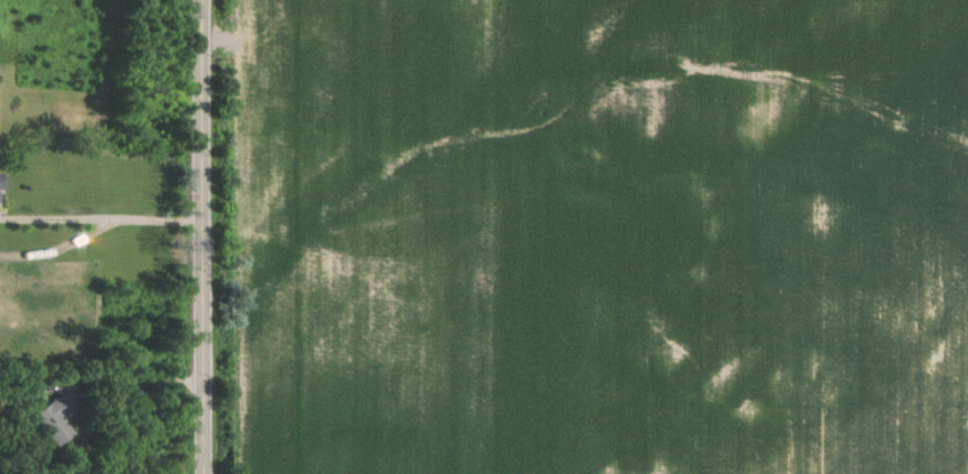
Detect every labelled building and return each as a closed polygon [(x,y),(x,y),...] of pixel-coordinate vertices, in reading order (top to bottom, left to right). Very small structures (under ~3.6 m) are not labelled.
[(69,432),(59,418),(71,409),(59,392),(27,415),(49,446),(69,432)]
